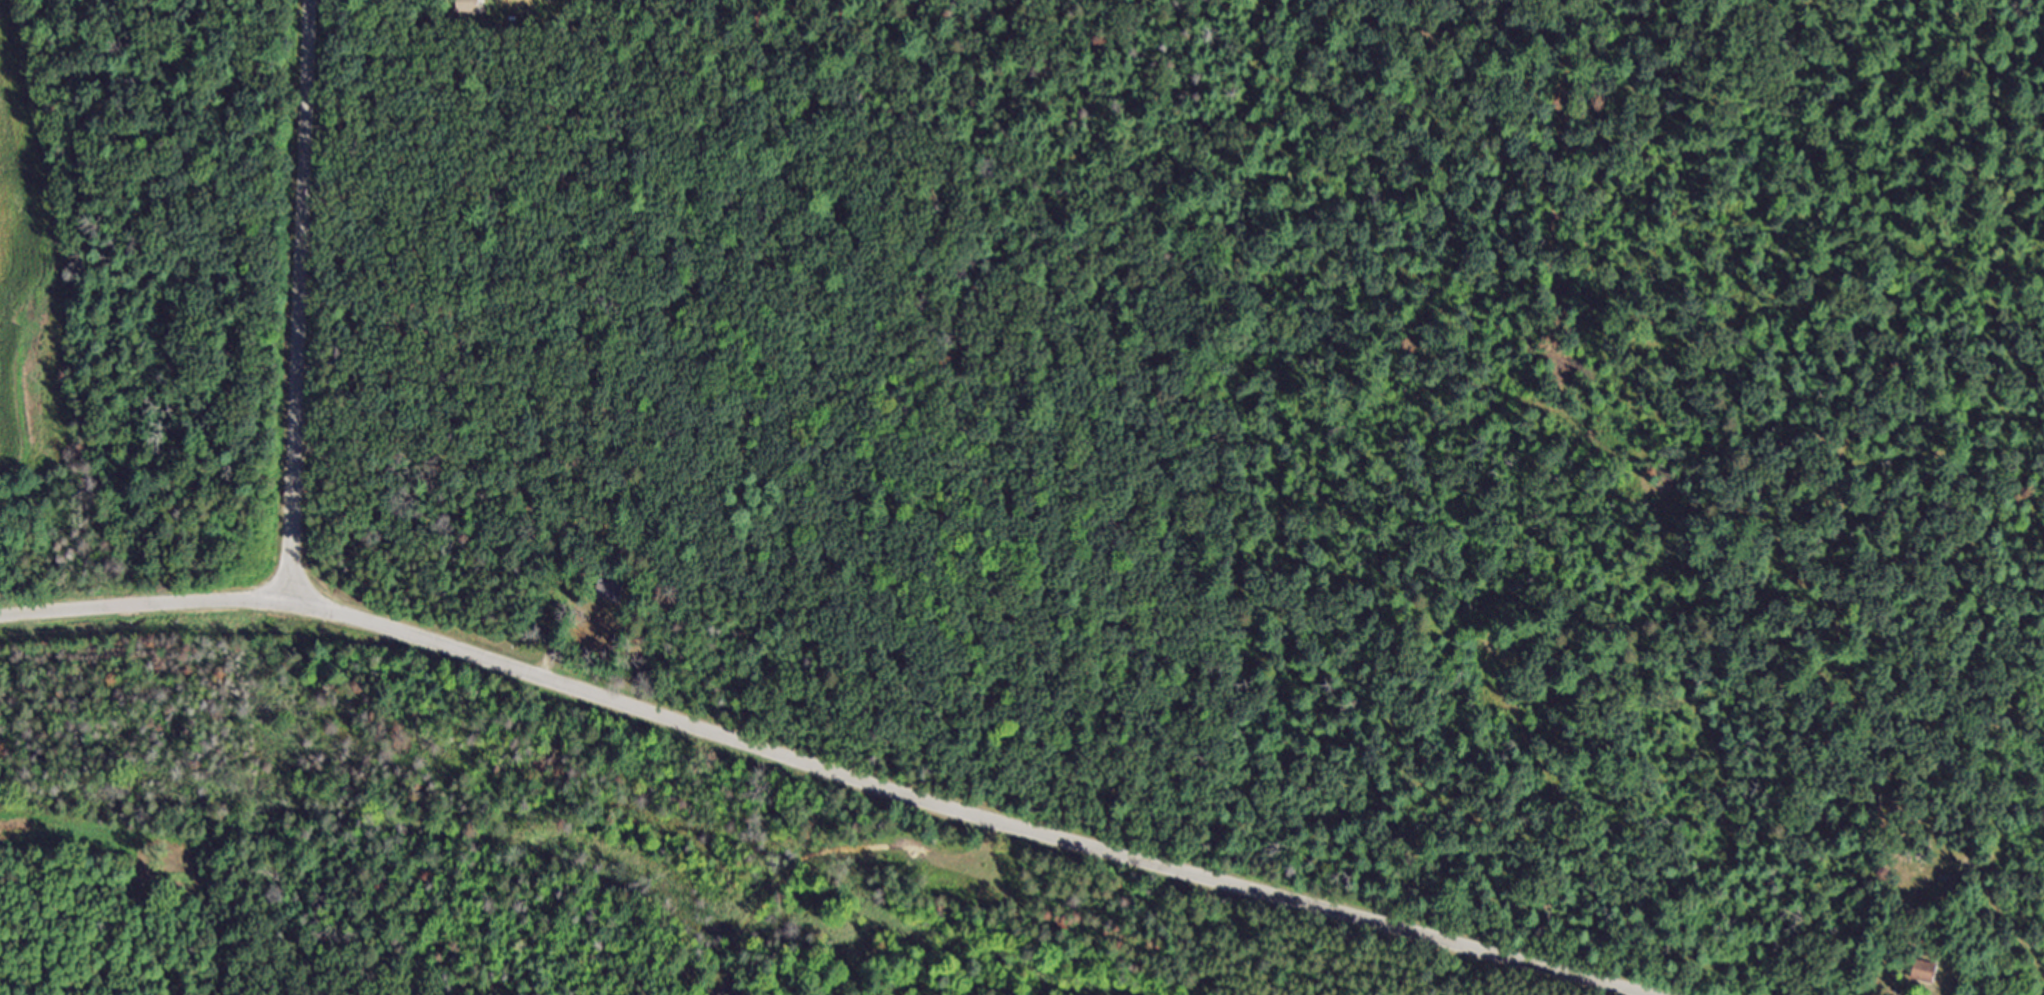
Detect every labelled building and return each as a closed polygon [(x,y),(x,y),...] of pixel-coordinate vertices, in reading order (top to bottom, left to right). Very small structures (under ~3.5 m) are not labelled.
[(637,588),(613,575),(602,598),(626,610),(637,588)] [(1941,973),(1918,967),(1913,987),(1936,993),(1941,973)]
